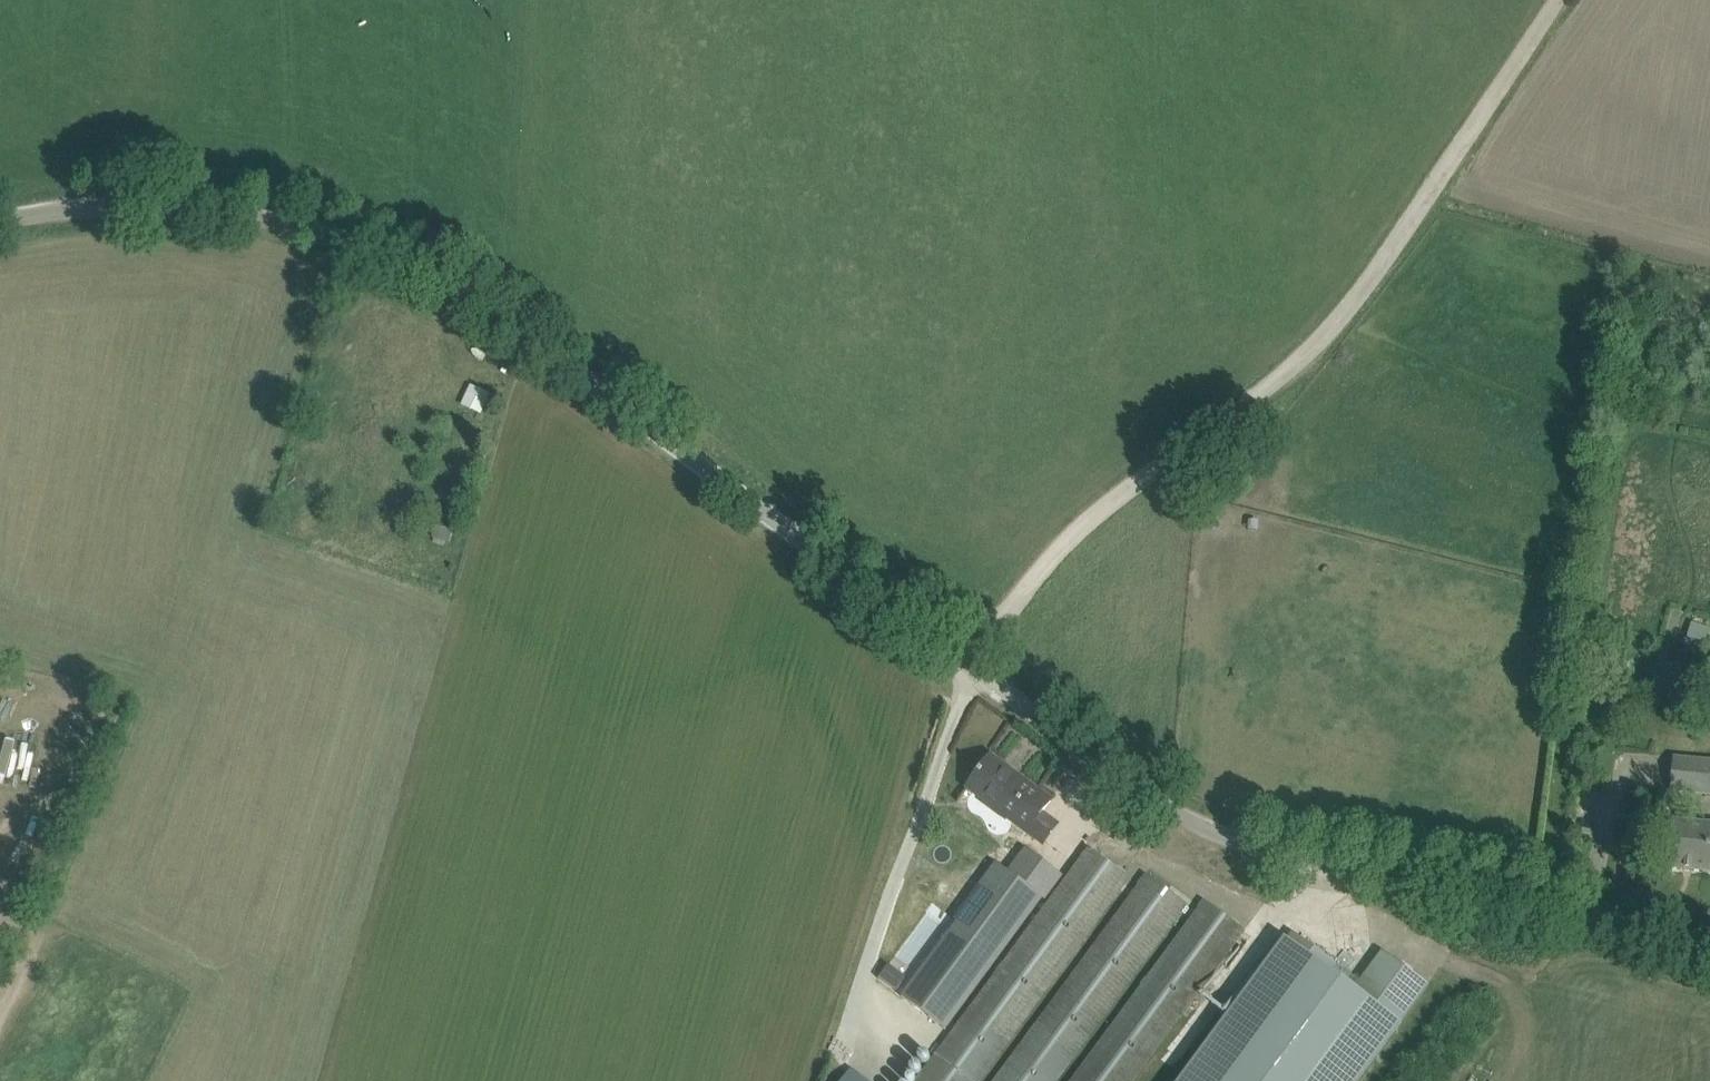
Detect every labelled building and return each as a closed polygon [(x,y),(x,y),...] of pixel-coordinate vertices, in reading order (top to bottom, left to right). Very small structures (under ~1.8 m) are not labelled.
[(1709,628),(1709,626),(1692,621),(1687,636),(1706,641),(1709,628)] [(1674,755),(1671,790),(1709,793),(1709,758),(1674,755)] [(1017,775),(1014,778),(988,759),(967,787),(1008,818),(1036,839),(1051,819),(1042,813),(1052,801),(1017,775)] [(1668,819),(1664,868),(1709,872),(1709,823),(1668,819)] [(985,968),(1058,869),(1017,839),(944,938),(956,946),(929,982),(951,1000),(978,963),(985,968)] [(1116,896),(1129,878),(1089,849),(918,1080),(980,1080),(1116,896)] [(1186,905),(1147,876),(1134,894),(997,1080),(1057,1080),(1186,905)] [(1244,931),(1205,902),(1073,1080),(1134,1080),(1244,931)] [(1428,985),(1383,951),(1355,989),(1333,973),(1338,966),(1293,932),(1183,1080),(1357,1080),(1428,985)]
